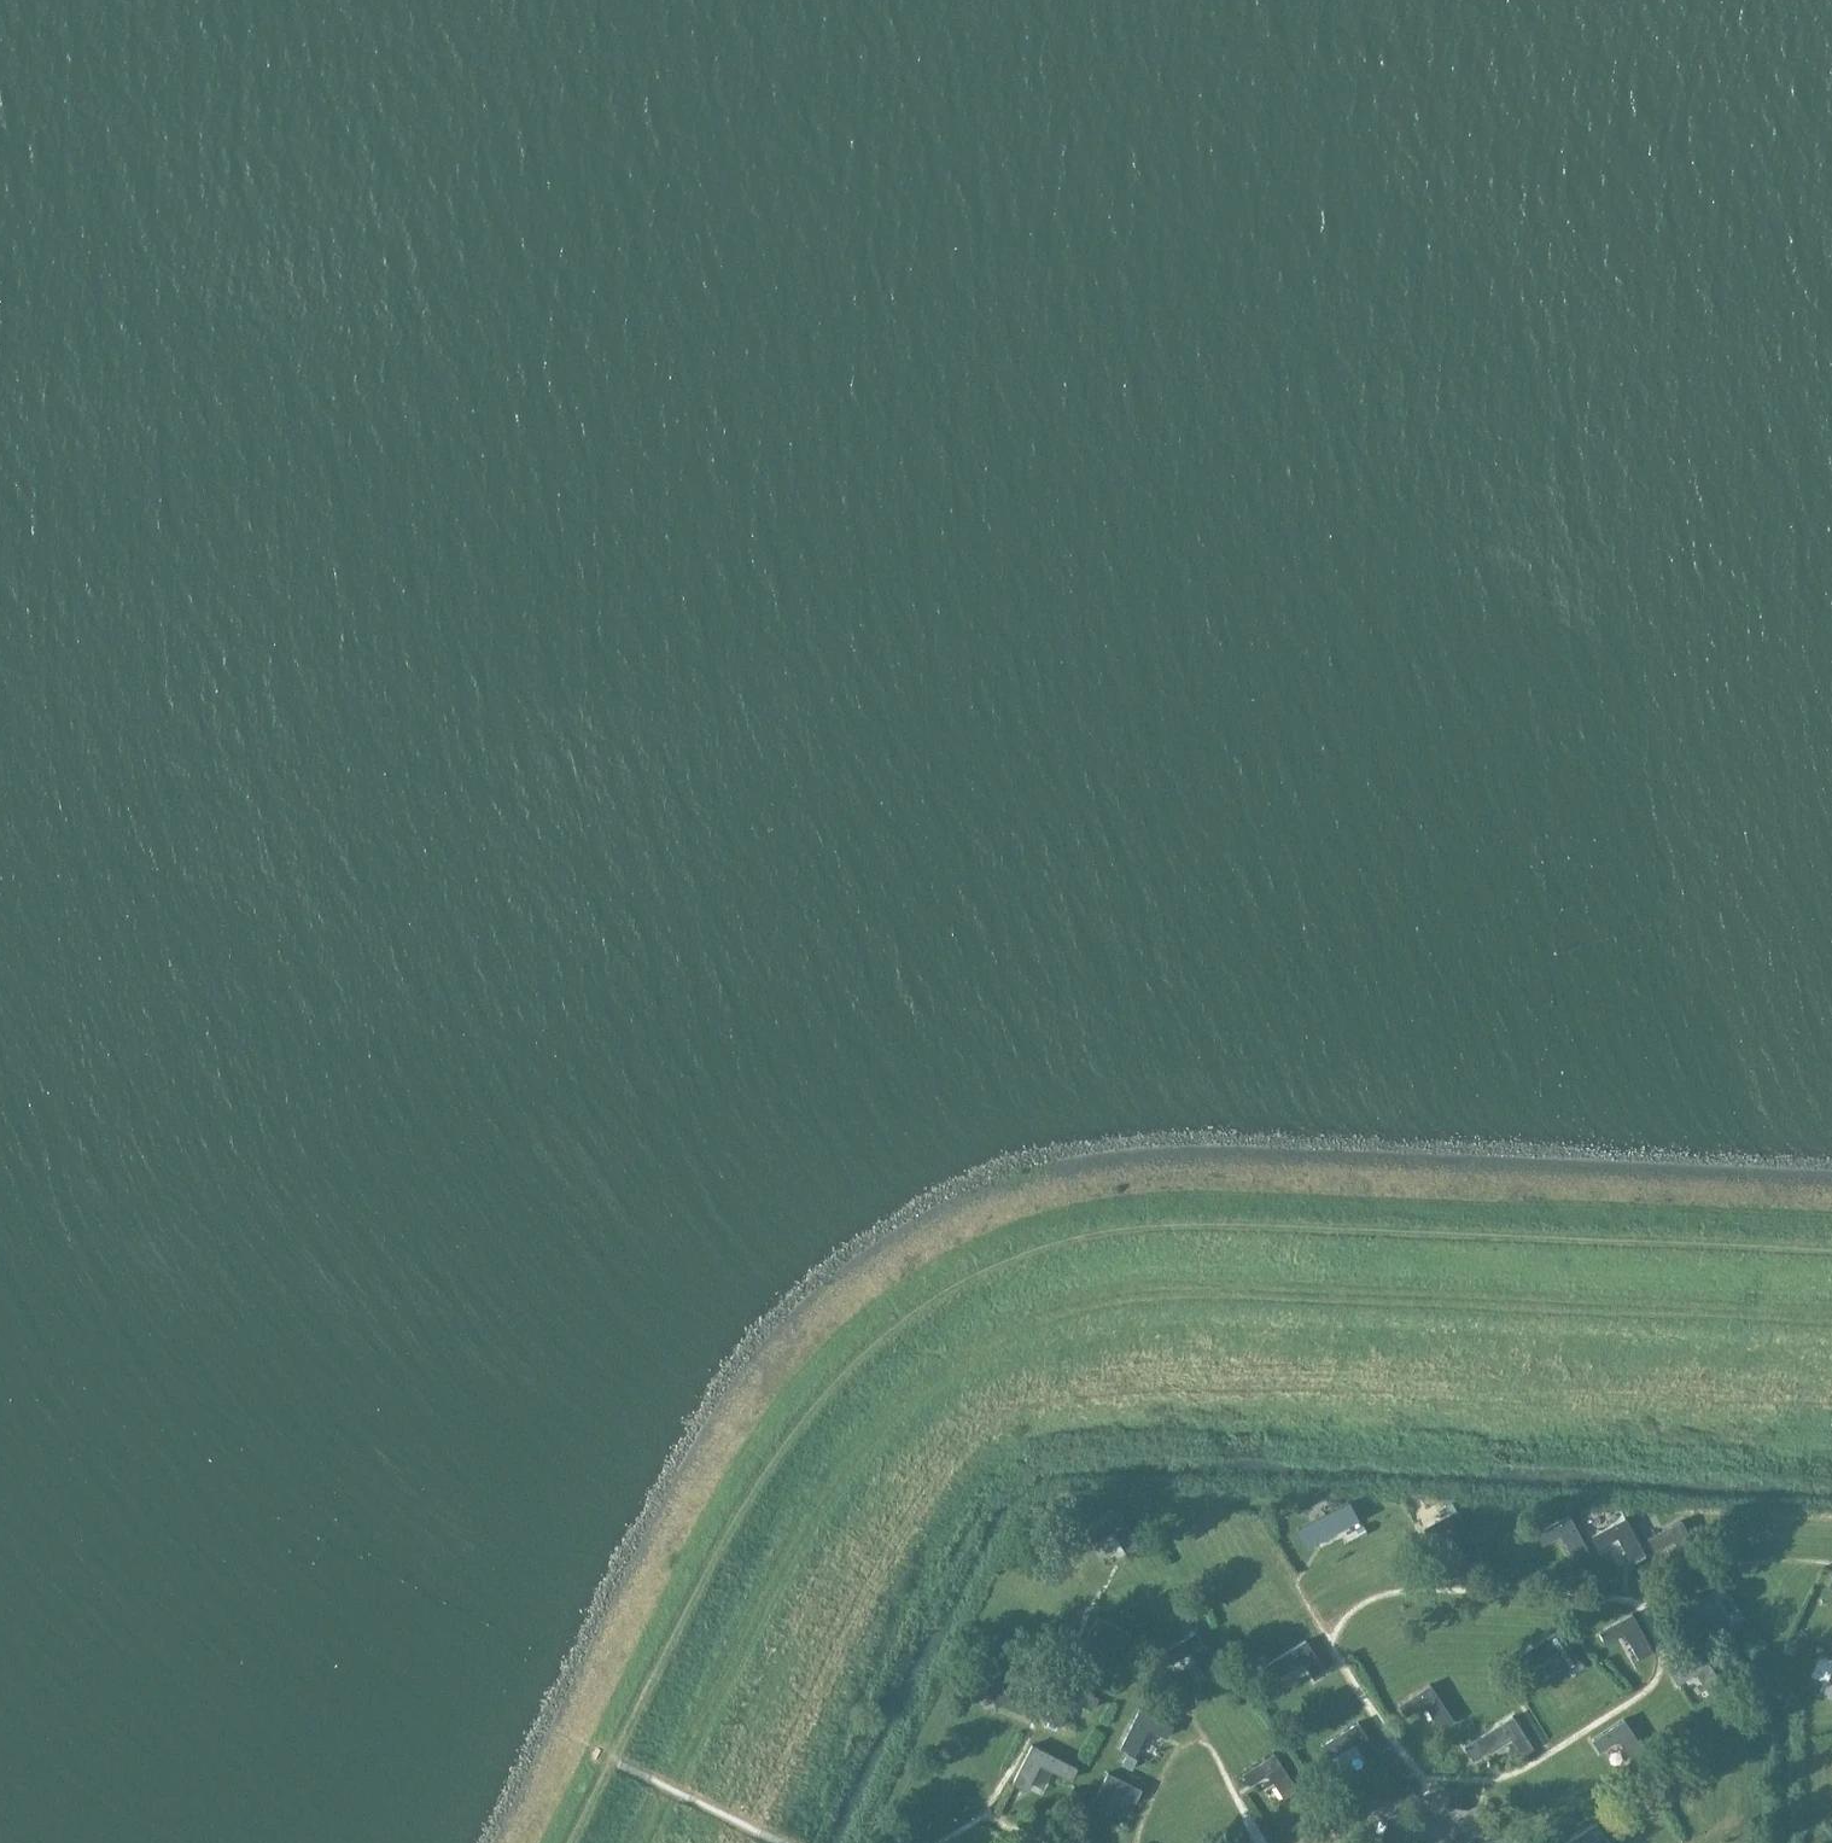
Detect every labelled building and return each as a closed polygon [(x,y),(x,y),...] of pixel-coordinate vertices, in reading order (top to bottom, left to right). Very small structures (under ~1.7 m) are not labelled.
[(1305,1528),(1327,1562),(1359,1541),(1338,1507),(1305,1528)] [(1127,1554),(1140,1546),(1117,1510),(1086,1530),(1093,1541),(1111,1529),(1127,1554)] [(1449,1529),(1463,1555),(1476,1547),(1456,1510),(1424,1528),(1430,1539),(1449,1529)] [(1575,1559),(1588,1552),(1569,1515),(1536,1532),(1542,1543),(1561,1533),(1575,1559)] [(1631,1562),(1644,1555),(1624,1518),(1592,1535),(1598,1546),(1617,1536),(1631,1562)] [(1687,1564),(1700,1557),(1680,1520),(1648,1538),(1654,1549),(1673,1539),(1687,1564)] [(1638,1658),(1651,1651),(1632,1614),(1599,1631),(1605,1642),(1624,1632),(1638,1658)] [(1567,1668),(1577,1661),(1557,1630),(1522,1653),(1530,1665),(1555,1649),(1567,1668)] [(1314,1678),(1325,1672),(1305,1640),(1270,1663),(1278,1676),(1302,1660),(1314,1678)] [(1711,1696),(1724,1688),(1701,1652),(1670,1673),(1677,1683),(1695,1671),(1711,1696)] [(1478,1661),(1440,1672),(1453,1716),(1491,1705),(1478,1661)] [(1823,1693),(1831,1697),(1831,1672),(1823,1693)] [(1091,1708),(1097,1697),(1064,1680),(1045,1718),(1059,1724),(1072,1698),(1091,1708)] [(1440,1728),(1452,1720),(1430,1684),(1399,1704),(1406,1715),(1424,1703),(1440,1728)] [(1166,1736),(1172,1725),(1139,1709),(1120,1746),(1134,1753),(1147,1727),(1166,1736)] [(1521,1754),(1532,1747),(1512,1716),(1477,1739),(1485,1751),(1510,1736),(1521,1754)] [(1228,1718),(1220,1724),(1235,1746),(1244,1739),(1228,1718)] [(1634,1762),(1646,1754),(1623,1719),(1593,1739),(1600,1750),(1618,1738),(1634,1762)] [(1367,1760),(1377,1753),(1357,1722),(1322,1744),(1330,1757),(1355,1741),(1367,1760)] [(1146,1732),(1135,1757),(1150,1764),(1161,1739),(1146,1732)] [(1059,1773),(1064,1761),(1032,1745),(1013,1782),(1026,1789),(1039,1763),(1059,1773)] [(1293,1812),(1306,1804),(1273,1753),(1242,1773),(1249,1784),(1267,1772),(1293,1812)] [(1126,1754),(1122,1762),(1131,1767),(1135,1758),(1126,1754)] [(1135,1800),(1140,1789),(1107,1772),(1089,1810),(1102,1817),(1115,1790),(1135,1800)] [(972,1823),(945,1842),(987,1842),(972,1823)] [(1595,1824),(1565,1842),(1588,1842),(1590,1842),(1608,1842),(1595,1824)]
